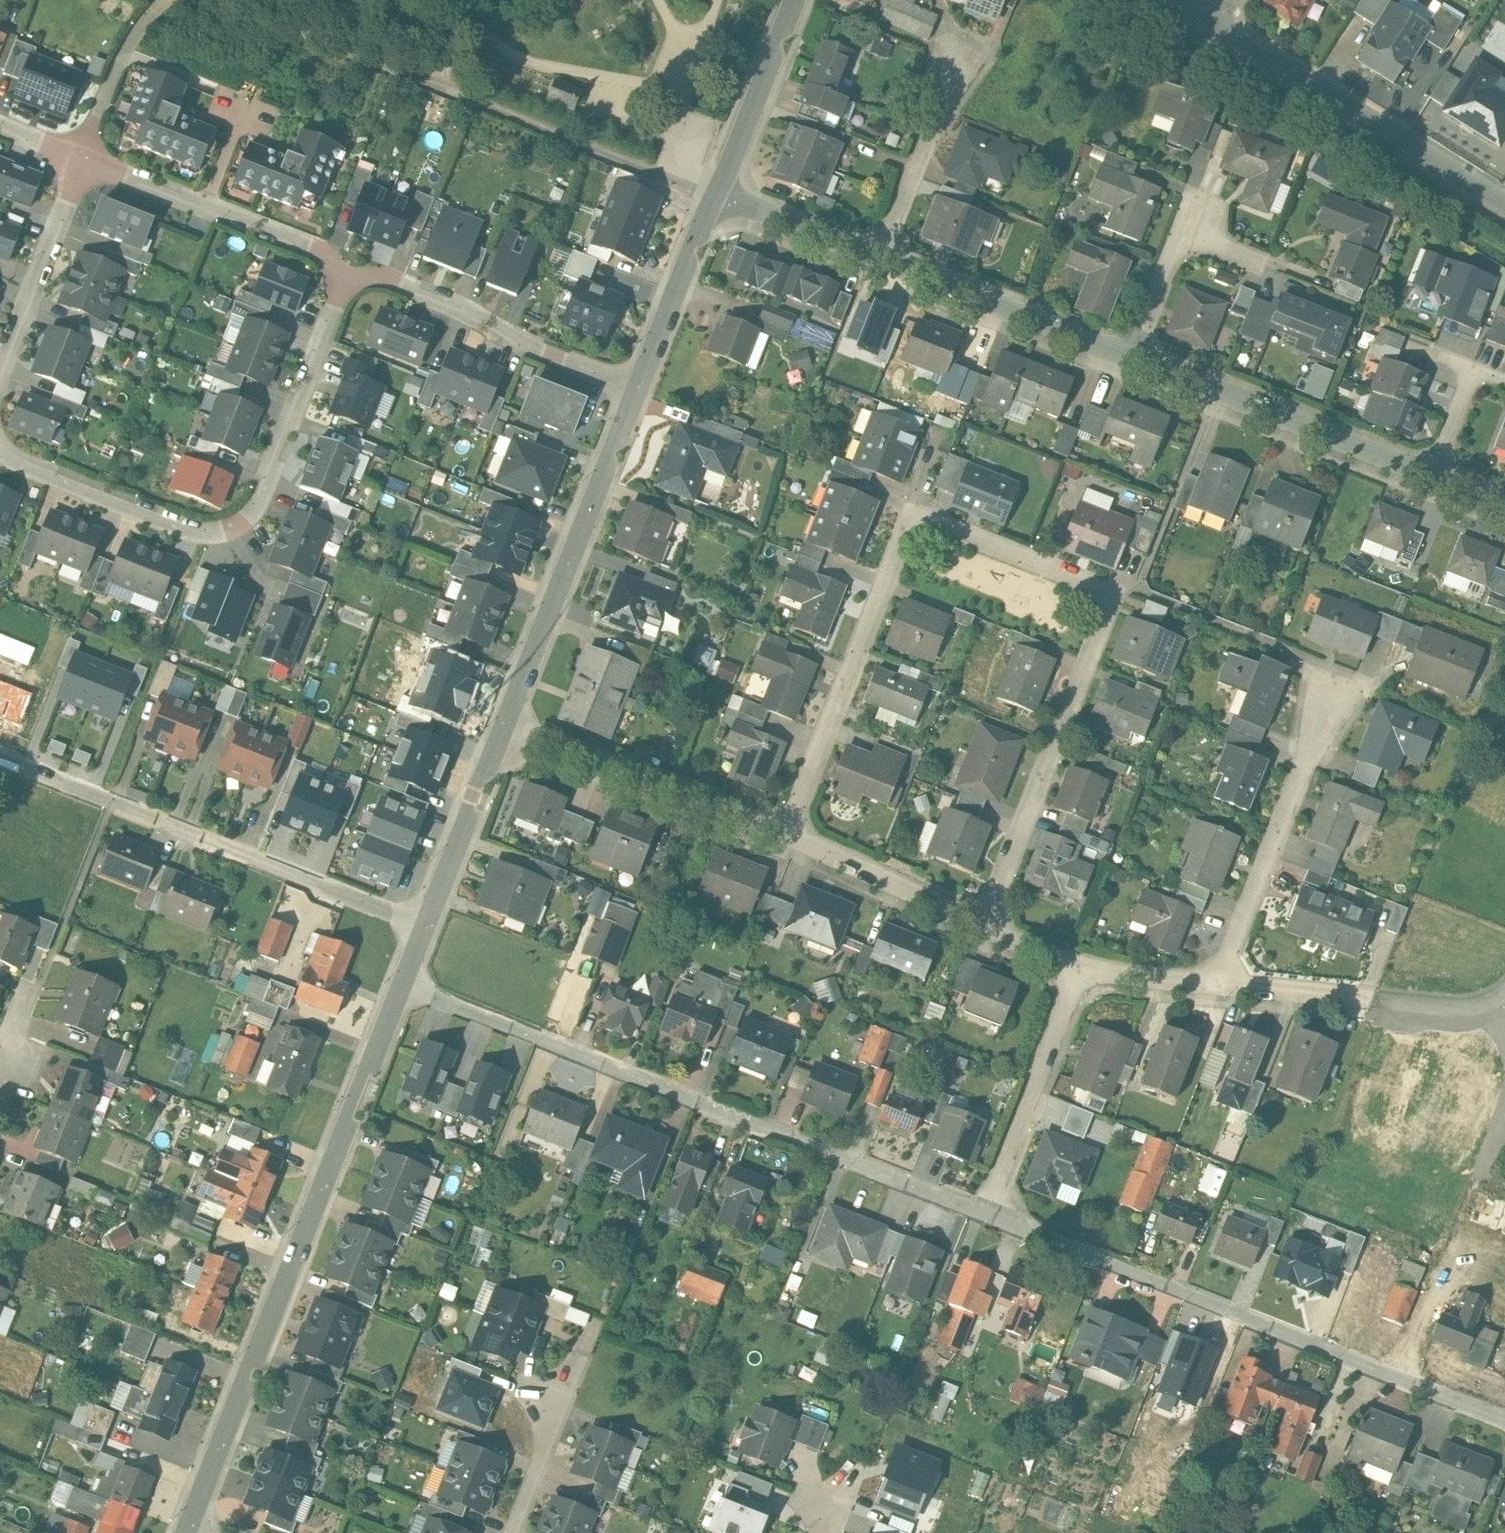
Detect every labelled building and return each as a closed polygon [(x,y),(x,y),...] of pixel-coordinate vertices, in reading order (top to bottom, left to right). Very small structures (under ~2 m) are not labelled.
[(899,0),(889,0),(881,20),(928,40),(936,17),(899,0)] [(966,7),(996,19),(1001,5),(1003,0),(968,0),(966,7)] [(1001,5),(1012,10),(1016,0),(1003,0),(1001,5)] [(1267,2),(1281,11),(1279,14),(1296,25),(1305,10),(1303,9),(1309,0),(1268,0),(1267,2)] [(1383,0),(1361,0),(1353,12),(1376,26),(1390,4),(1383,0)] [(1427,27),(1394,6),(1377,33),(1375,32),(1358,60),(1393,82),(1410,55),(1411,55),(1422,38),(1428,28),(1427,27)] [(1462,21),(1439,6),(1427,27),(1428,28),(1422,38),(1443,51),(1462,21)] [(0,50),(0,69),(5,71),(17,40),(18,37),(7,33),(5,37),(0,50)] [(5,71),(3,74),(22,81),(25,74),(26,74),(33,56),(34,56),(37,48),(17,40),(5,71)] [(850,52),(826,42),(808,86),(834,96),(834,95),(846,100),(852,83),(841,78),(850,52)] [(34,56),(33,56),(26,74),(25,74),(22,81),(16,98),(64,117),(81,75),(34,56)] [(1476,60),(1462,82),(1446,107),(1444,111),(1499,146),(1504,136),(1504,102),(1484,89),(1495,72),(1476,60)] [(187,86),(147,70),(126,123),(129,124),(124,137),(136,142),(135,145),(181,163),(200,171),(216,130),(181,116),(182,114),(180,110),(178,109),(187,86)] [(1445,71),(1429,97),(1446,107),(1462,82),(1445,71)] [(583,91),(558,82),(550,103),(575,112),(579,101),(583,91)] [(1218,99),(1188,88),(1186,91),(1165,82),(1151,116),(1173,125),(1166,142),(1191,152),(1195,142),(1201,145),(1209,123),(1207,122),(1209,117),(1211,118),(1218,99)] [(282,108),(219,83),(213,96),(187,86),(178,109),(180,110),(182,114),(181,116),(216,130),(200,171),(181,163),(176,174),(249,203),(253,192),(234,184),(250,143),(265,150),(282,108)] [(834,96),(808,86),(802,104),(827,114),(840,119),(847,100),(846,100),(834,95),(834,96)] [(827,114),(802,104),(797,116),(821,125),(823,126),(827,114)] [(821,125),(797,116),(793,127),(816,136),(821,125)] [(1209,123),(1201,145),(1212,149),(1220,129),(1221,127),(1209,123)] [(823,126),(821,125),(816,136),(840,146),(844,134),(823,126)] [(816,136),(793,127),(783,152),(830,171),(840,146),(816,136)] [(1235,134),(1220,129),(1212,149),(1210,155),(1225,161),(1235,134)] [(1016,151),(964,130),(946,174),(957,179),(977,187),(986,166),(1007,175),(1016,151)] [(265,150),(250,143),(234,184),(253,192),(299,209),(300,207),(313,212),(313,211),(318,199),(321,200),(342,147),(301,131),(292,154),(290,153),(286,155),(285,157),(265,150)] [(1288,153),(1236,133),(1225,161),(1222,167),(1255,180),(1246,203),(1266,211),(1288,153)] [(1134,162),(1106,151),(1101,166),(1128,177),(1134,162)] [(830,171),(783,152),(773,178),(820,197),(830,171)] [(0,160),(0,194),(31,207),(42,177),(0,160)] [(1128,177),(1101,166),(1089,196),(1120,208),(1119,210),(1118,210),(1117,212),(1118,213),(1112,228),(1108,227),(1107,229),(1138,241),(1139,239),(1135,237),(1148,206),(1152,207),(1159,189),(1128,177)] [(372,174),(357,168),(344,201),(357,207),(366,184),(367,185),(372,174)] [(647,228),(660,196),(610,177),(597,209),(647,228)] [(977,187),(957,179),(953,190),(973,198),(977,187)] [(357,207),(349,229),(374,239),(392,194),(367,185),(366,184),(357,207)] [(953,190),(942,186),(938,197),(969,209),(973,198),(953,190)] [(435,199),(417,192),(413,203),(414,203),(405,226),(422,232),(435,199)] [(413,203),(392,194),(374,239),(396,248),(405,226),(414,203),(413,203)] [(938,197),(937,197),(921,238),(974,258),(982,239),(981,239),(989,218),(999,222),(1000,221),(969,209),(938,197)] [(1365,212),(1327,197),(1317,222),(1336,229),(1337,227),(1346,230),(1342,245),(1330,276),(1339,280),(1364,289),(1377,256),(1373,254),(1387,219),(1366,211),(1365,212)] [(143,217),(102,200),(90,230),(136,248),(141,237),(147,239),(154,221),(143,217)] [(482,224),(444,209),(424,259),(462,274),(462,273),(473,245),(474,243),(482,224)] [(635,261),(647,228),(597,209),(585,242),(635,261)] [(25,219),(9,213),(5,225),(20,231),(25,219)] [(0,223),(0,257),(9,261),(21,231),(20,231),(5,225),(0,223)] [(537,244),(508,232),(487,284),(517,296),(537,244)] [(1111,244),(1089,235),(1085,246),(1107,255),(1111,244)] [(1085,246),(1077,243),(1068,266),(1070,266),(1071,263),(1092,271),(1077,308),(1107,320),(1119,289),(1116,288),(1126,262),(1107,255),(1085,246)] [(487,251),(473,245),(462,273),(476,279),(487,251)] [(749,252),(735,247),(726,271),(739,276),(748,254),(749,252)] [(598,260),(573,250),(564,275),(580,282),(581,281),(588,284),(598,260)] [(1463,267),(1420,250),(1419,252),(1424,254),(1413,284),(1415,285),(1417,280),(1453,293),(1442,322),(1443,323),(1449,307),(1481,319),(1485,309),(1496,278),(1463,266),(1463,267)] [(142,264),(109,251),(104,263),(124,270),(123,271),(137,277),(142,264)] [(104,263),(81,253),(70,278),(114,296),(123,271),(124,270),(104,263)] [(748,254),(739,276),(737,281),(782,299),(783,295),(792,271),(791,271),(773,264),(772,266),(765,263),(766,261),(748,254)] [(307,282),(267,266),(255,295),(274,303),(296,311),(307,282)] [(1485,309),(1496,314),(1504,288),(1504,269),(1501,266),(1496,278),(1485,309)] [(811,275),(793,267),(791,271),(792,271),(783,295),(826,312),(836,285),(818,277),(817,280),(810,277),(811,275)] [(114,296),(70,278),(70,279),(70,280),(61,304),(84,313),(104,321),(104,320),(114,296)] [(1364,289),(1339,280),(1335,292),(1359,302),(1364,289)] [(588,284),(581,281),(580,282),(563,325),(603,341),(620,297),(588,284)] [(1255,292),(1240,286),(1230,312),(1245,318),(1252,299),(1255,292)] [(255,295),(240,290),(236,301),(269,314),(274,303),(255,295)] [(1224,305),(1185,290),(1168,333),(1207,348),(1224,305)] [(852,297),(841,292),(830,318),(842,323),(852,297)] [(1351,321),(1283,294),(1271,323),(1316,341),(1312,350),(1336,360),(1351,321)] [(1245,318),(1239,333),(1260,341),(1273,307),(1252,299),(1245,318)] [(236,301),(231,314),(248,320),(248,319),(264,326),(269,314),(236,301)] [(795,317),(765,305),(760,318),(790,330),(795,317)] [(433,331),(381,311),(376,323),(371,325),(369,331),(371,336),(369,339),(385,345),(384,349),(420,363),(433,331)] [(104,321),(84,313),(80,325),(113,338),(118,325),(104,320),(104,321)] [(1486,339),(1498,344),(1504,324),(1504,321),(1495,316),(1486,339)] [(757,330),(727,318),(721,335),(716,334),(709,352),(743,365),(757,330)] [(264,326),(248,319),(248,320),(238,345),(279,361),(282,355),(280,353),(287,335),(264,326)] [(962,335),(943,328),(941,332),(917,322),(903,357),(946,375),(962,335)] [(89,343),(51,328),(43,350),(80,365),(89,343)] [(1405,337),(1381,328),(1376,342),(1400,351),(1405,337)] [(1400,351),(1376,342),(1370,355),(1383,360),(1384,359),(1395,363),(1400,351)] [(279,361),(238,345),(228,369),(228,370),(244,376),(267,385),(274,368),(277,367),(279,361)] [(80,365),(43,350),(34,373),(72,388),(80,365)] [(469,359),(452,352),(442,375),(436,391),(437,392),(461,401),(478,360),(472,358),(469,359)] [(1025,363),(1002,353),(991,379),(983,401),(1007,411),(1012,397),(1025,363)] [(1395,363),(1384,359),(1383,360),(1371,391),(1373,391),(1388,397),(1389,396),(1415,407),(1415,406),(1427,376),(1395,363)] [(478,360),(461,401),(462,401),(457,414),(481,423),(486,411),(493,395),(502,372),(484,365),(483,362),(478,360)] [(370,370),(348,361),(343,374),(349,376),(350,375),(366,381),(370,370)] [(228,369),(211,362),(206,375),(240,388),(244,376),(228,370),(228,369)] [(1073,381),(1025,363),(1012,397),(1059,416),(1073,381)] [(1302,393),(1324,397),(1330,368),(1309,363),(1302,393)] [(430,370),(417,404),(430,409),(437,392),(436,391),(442,375),(430,370)] [(978,381),(954,371),(944,396),(969,405),(972,397),(978,381)] [(366,381),(350,375),(349,376),(334,414),(366,426),(371,413),(375,414),(380,402),(376,401),(381,387),(366,381)] [(991,379),(980,375),(978,381),(972,397),(983,401),(991,379)] [(585,403),(534,382),(527,400),(533,402),(528,415),(546,423),(545,425),(557,430),(558,427),(573,433),(585,403)] [(1415,407),(1389,396),(1388,397),(1373,391),(1363,419),(1411,438),(1423,409),(1415,406),(1415,407)] [(88,408),(54,395),(50,406),(65,412),(64,413),(83,420),(88,408)] [(260,410),(222,395),(213,418),(251,433),(260,410)] [(493,395),(486,411),(481,423),(479,428),(492,433),(505,400),(493,395)] [(50,406),(25,396),(13,426),(50,440),(56,427),(60,425),(64,413),(65,412),(50,406)] [(1170,420),(1117,399),(1111,414),(1106,427),(1108,428),(1103,440),(1133,452),(1130,460),(1151,468),(1170,420)] [(1111,414),(1089,405),(1079,431),(1103,440),(1108,428),(1106,427),(1111,414)] [(919,431),(875,413),(865,439),(909,457),(919,431)] [(251,433),(213,418),(204,440),(242,455),(251,433)] [(742,434),(703,419),(698,432),(737,447),(742,434)] [(1497,445),(1504,449),(1504,424),(1497,445)] [(538,436),(510,425),(505,437),(514,441),(515,440),(533,447),(538,436)] [(698,432),(680,425),(656,486),(693,500),(701,479),(721,487),(737,447),(698,432)] [(1064,425),(1054,451),(1068,457),(1079,431),(1064,425)] [(359,453),(320,437),(313,454),(311,453),(308,462),(349,478),(359,453)] [(909,457),(865,439),(854,465),(854,466),(873,473),(899,483),(909,457)] [(533,447),(515,440),(514,441),(499,481),(547,500),(563,459),(533,447)] [(213,457),(179,444),(175,455),(188,460),(208,468),(213,457)] [(1249,470),(1208,454),(1195,486),(1187,505),(1209,514),(1229,522),(1249,470)] [(854,465),(836,458),(832,469),(854,478),(869,484),(873,473),(854,466),(854,465)] [(208,468),(188,460),(182,475),(179,474),(173,489),(219,507),(231,477),(208,468)] [(960,461),(951,484),(962,488),(971,465),(960,461)] [(349,478),(308,462),(305,470),(307,471),(300,487),(339,503),(349,478)] [(990,479),(970,471),(972,466),(971,465),(962,488),(955,505),(1002,524),(1017,485),(992,475),(990,479)] [(854,478),(832,469),(826,483),(834,486),(835,486),(849,491),(854,478)] [(1320,498),(1274,479),(1266,499),(1253,531),(1300,549),(1320,498)] [(1195,486),(1184,482),(1174,507),(1185,511),(1187,505),(1195,486)] [(849,491),(835,486),(834,486),(823,515),(866,532),(878,503),(849,491)] [(517,501),(484,488),(479,501),(495,507),(495,506),(513,513),(517,501)] [(3,534),(18,496),(0,489),(0,533),(3,534)] [(1266,499),(1253,494),(1240,526),(1253,531),(1266,499)] [(660,513),(632,502),(614,547),(653,562),(670,518),(660,513)] [(692,513),(664,502),(660,513),(670,518),(687,525),(692,513)] [(1134,524),(1079,502),(1062,547),(1116,568),(1134,524)] [(1417,518),(1379,503),(1365,538),(1403,553),(1412,530),(1417,518)] [(513,513),(495,506),(495,507),(485,531),(528,549),(529,548),(528,547),(532,537),(533,538),(533,536),(538,523),(513,513)] [(352,522),(319,509),(314,521),(330,527),(330,528),(347,535),(352,522)] [(69,519),(51,512),(42,535),(36,551),(37,552),(61,561),(78,520),(72,518),(69,519)] [(314,521),(291,512),(284,529),(281,530),(279,536),(320,552),(330,528),(330,527),(314,521)] [(866,532),(823,515),(811,544),(811,545),(825,550),(854,562),(866,532)] [(84,524),(83,522),(78,520),(61,561),(86,571),(87,571),(93,555),(102,532),(84,524)] [(1156,532),(1140,526),(1131,549),(1147,555),(1156,532)] [(1244,554),(1253,531),(1240,526),(1231,548),(1244,554)] [(31,530),(18,563),(30,569),(37,552),(36,551),(42,535),(31,530)] [(1424,534),(1412,530),(1403,553),(1400,558),(1412,563),(1424,534)] [(528,549),(485,531),(476,556),(475,557),(493,564),(518,573),(523,561),(524,560),(524,559),(528,549)] [(320,552),(279,536),(277,542),(278,544),(271,562),(294,571),(310,577),(320,552)] [(1500,551),(1462,536),(1448,570),(1486,586),(1500,551)] [(144,548),(126,541),(117,564),(110,580),(111,581),(136,590),(152,549),(146,547),(144,548)] [(825,550),(811,545),(811,544),(804,541),(798,555),(820,564),(825,550)] [(159,554),(158,551),(152,549),(136,590),(160,600),(161,600),(167,585),(177,561),(159,554)] [(493,564),(475,557),(476,556),(460,549),(455,562),(488,576),(493,564)] [(93,555),(87,571),(86,571),(79,588),(92,593),(105,559),(93,555)] [(820,564),(798,555),(794,566),(816,575),(820,564)] [(105,559),(92,593),(105,598),(111,581),(110,580),(117,564),(105,559)] [(794,566),(792,566),(780,595),(804,604),(795,627),(825,639),(845,587),(816,575),(794,566)] [(234,582),(199,568),(186,602),(196,606),(191,618),(210,626),(207,633),(236,644),(255,597),(232,587),(234,582)] [(1502,569),(1494,586),(1492,591),(1504,596),(1504,570),(1502,569)] [(328,583),(310,577),(294,571),(289,583),(311,592),(323,596),(328,583)] [(650,587),(620,575),(603,620),(640,634),(642,629),(657,635),(673,596),(650,587)] [(677,585),(654,576),(650,587),(673,596),(677,585)] [(507,597),(468,581),(458,607),(478,614),(499,623),(501,617),(500,614),(507,597)] [(167,585),(161,600),(160,600),(153,618),(166,623),(179,589),(167,585)] [(1504,598),(1504,596),(1492,591),(1486,605),(1500,610),(1504,598)] [(311,592),(303,612),(315,617),(323,596),(311,592)] [(1376,618),(1323,597),(1309,635),(1362,656),(1371,634),(1377,619),(1376,618)] [(1169,608),(1146,599),(1140,614),(1163,623),(1169,608)] [(946,619),(903,602),(886,643),(929,660),(946,619)] [(499,623),(478,614),(458,607),(448,632),(487,647),(494,630),(496,629),(499,623)] [(279,608),(273,622),(269,624),(268,624),(255,656),(275,663),(277,658),(292,663),(299,646),(300,647),(300,648),(301,648),(307,632),(306,632),(306,633),(304,632),(309,620),(279,608)] [(975,616),(954,608),(949,620),(970,628),(975,616)] [(1402,621),(1379,612),(1376,618),(1377,619),(1371,634),(1393,643),(1402,621)] [(1182,639),(1130,618),(1114,659),(1156,676),(1162,658),(1173,662),(1182,639)] [(1415,626),(1402,621),(1393,643),(1406,648),(1409,641),(1415,626)] [(1425,630),(1415,626),(1409,641),(1419,645),(1425,630)] [(1483,653),(1425,630),(1419,645),(1407,674),(1466,697),(1483,653)] [(35,645),(0,632),(0,651),(28,662),(35,645)] [(789,642),(766,633),(762,644),(785,652),(789,642)] [(1045,643),(1023,635),(1018,646),(1040,654),(1045,643)] [(428,656),(419,678),(472,698),(483,669),(456,659),(459,650),(426,637),(420,653),(428,656)] [(650,652),(626,642),(622,654),(646,663),(650,652)] [(785,652),(762,644),(752,670),(754,670),(755,667),(776,675),(763,707),(763,708),(769,710),(793,720),(814,664),(785,652)] [(712,667),(718,650),(701,645),(695,661),(712,667)] [(1018,646),(997,697),(1032,711),(1053,660),(1040,654),(1018,646)] [(58,698),(86,709),(106,659),(78,647),(58,698)] [(1258,666),(1224,652),(1223,653),(1229,656),(1219,681),(1248,692),(1238,716),(1237,718),(1266,729),(1285,681),(1286,681),(1287,678),(1286,677),(1289,668),(1262,657),(1258,666)] [(618,664),(589,653),(577,684),(619,701),(631,671),(632,669),(618,664)] [(646,663),(622,654),(618,664),(632,669),(631,671),(641,675),(646,663)] [(86,709),(115,720),(135,670),(106,659),(86,709)] [(163,695),(166,696),(178,666),(162,660),(149,694),(161,699),(163,695)] [(915,682),(877,668),(863,701),(916,721),(929,689),(929,688),(915,682)] [(944,681),(919,671),(915,682),(929,688),(929,689),(940,693),(944,681)] [(396,711),(430,724),(433,716),(461,727),(472,698),(419,678),(412,699),(402,695),(396,711)] [(189,699),(193,685),(175,680),(170,693),(189,699)] [(1133,693),(1105,681),(1089,722),(1129,738),(1132,730),(1144,735),(1157,702),(1133,693)] [(1161,691),(1138,682),(1133,693),(1157,702),(1161,691)] [(619,701),(577,684),(564,716),(607,733),(619,701)] [(216,709),(227,713),(236,690),(225,686),(216,709)] [(236,690),(227,713),(237,717),(246,694),(236,690)] [(161,699),(150,727),(148,728),(145,736),(147,740),(155,743),(157,742),(170,748),(187,705),(166,696),(163,695),(161,699)] [(763,707),(744,699),(738,712),(764,722),(769,710),(763,708),(763,707)] [(1436,725),(1382,704),(1360,759),(1382,768),(1382,769),(1393,773),(1402,751),(1423,759),(1436,725)] [(212,714),(187,705),(170,748),(184,753),(184,755),(193,758),(197,757),(200,748),(199,746),(212,714)] [(764,722),(738,712),(734,723),(760,733),(764,722)] [(298,714),(286,744),(286,745),(298,750),(311,719),(298,714)] [(1266,729),(1237,718),(1238,716),(1234,714),(1228,730),(1261,743),(1266,729)] [(760,733),(734,723),(727,742),(742,748),(730,779),(764,792),(783,743),(760,733)] [(237,724),(225,757),(223,757),(219,766),(221,770),(229,773),(231,772),(245,777),(262,734),(237,724)] [(1015,739),(981,725),(969,754),(975,756),(963,787),(987,797),(998,801),(1011,768),(1005,765),(1015,739)] [(388,775),(436,794),(454,747),(407,729),(388,775)] [(1261,743),(1228,730),(1222,745),(1227,746),(1227,745),(1257,756),(1262,743),(1261,743)] [(262,734),(245,777),(258,783),(259,785),(267,788),(271,786),(275,778),(274,776),(286,745),(286,744),(262,734)] [(1257,756),(1227,745),(1227,746),(1217,772),(1224,775),(1215,798),(1248,811),(1256,790),(1252,789),(1263,761),(1267,763),(1268,761),(1257,756)] [(902,767),(880,759),(880,758),(858,749),(857,752),(846,748),(829,790),(840,794),(843,787),(888,804),(902,767)] [(906,756),(884,748),(880,758),(880,759),(902,767),(906,756)] [(295,798),(284,823),(336,845),(359,792),(308,770),(310,763),(297,758),(282,792),(295,798)] [(1382,768),(1360,759),(1352,779),(1374,788),(1382,769),(1382,768)] [(1106,781),(1071,768),(1055,808),(1066,813),(1089,822),(1090,822),(1106,781)] [(1383,804),(1329,783),(1307,839),(1318,843),(1341,852),(1354,819),(1375,827),(1383,804)] [(564,798),(527,784),(514,817),(550,832),(547,839),(560,844),(562,838),(572,814),(560,810),(564,798)] [(987,797),(963,787),(958,798),(982,808),(987,797)] [(982,808),(958,798),(953,811),(977,821),(982,808)] [(411,853),(425,816),(380,799),(366,836),(411,853)] [(612,803),(589,859),(614,869),(636,813),(612,803)] [(953,811),(947,809),(929,855),(969,871),(988,825),(977,821),(953,811)] [(636,813),(614,869),(637,878),(660,822),(636,813)] [(1089,822),(1066,813),(1062,824),(1084,833),(1089,822)] [(572,814),(562,838),(573,842),(582,819),(572,814)] [(593,823),(582,819),(573,842),(584,847),(593,823)] [(1219,829),(1195,820),(1194,822),(1204,826),(1182,880),(1210,891),(1216,893),(1238,837),(1224,831),(1224,830),(1220,828),(1219,829)] [(1084,833),(1062,824),(1056,838),(1078,847),(1079,847),(1084,833)] [(1056,838),(1045,834),(1027,881),(1060,894),(1061,891),(1080,898),(1092,868),(1073,861),(1078,847),(1056,838)] [(161,853),(117,836),(102,874),(142,889),(146,891),(148,887),(157,862),(161,853)] [(396,891),(411,853),(366,836),(351,874),(396,891)] [(1341,852),(1318,843),(1314,855),(1336,864),(1341,852)] [(765,873),(714,853),(698,894),(750,914),(758,891),(765,873)] [(1336,864),(1314,855),(1308,869),(1331,878),(1336,864)] [(568,872),(530,858),(524,873),(544,880),(543,881),(562,888),(568,872)] [(157,862),(148,887),(158,890),(167,866),(157,862)] [(524,873),(497,862),(479,907),(526,925),(543,881),(544,880),(524,873)] [(167,866),(158,890),(169,895),(177,875),(179,876),(180,871),(167,866)] [(1331,878),(1308,869),(1303,881),(1326,890),(1331,878)] [(179,876),(177,875),(169,895),(163,911),(207,928),(221,892),(179,876)] [(1210,891),(1182,880),(1178,891),(1206,902),(1210,891)] [(148,887),(146,891),(142,889),(136,904),(150,909),(158,890),(148,887)] [(851,905),(802,887),(795,906),(787,928),(836,947),(851,905)] [(586,912),(597,916),(603,919),(612,895),(596,888),(586,912)] [(1337,902),(1304,889),(1288,929),(1321,943),(1337,902)] [(1174,901),(1144,890),(1134,914),(1153,922),(1144,943),(1174,954),(1192,909),(1192,908),(1174,901)] [(774,897),(758,891),(750,914),(765,920),(774,897)] [(1206,902),(1178,891),(1174,901),(1192,908),(1192,909),(1201,913),(1206,902)] [(795,906),(774,897),(765,920),(787,928),(795,906)] [(1371,915),(1337,902),(1321,943),(1355,956),(1371,915)] [(1396,904),(1386,930),(1398,934),(1408,909),(1396,904)] [(2,916),(0,920),(0,957),(5,959),(3,964),(19,970),(30,943),(35,930),(2,916)] [(603,919),(597,916),(583,952),(615,964),(624,941),(622,940),(627,928),(603,919)] [(58,925),(40,918),(35,930),(30,943),(48,950),(58,925)] [(294,928),(273,919),(258,954),(280,963),(294,928)] [(937,944),(884,923),(874,948),(870,957),(872,958),(924,978),(937,944)] [(330,940),(316,975),(310,973),(299,1001),(337,1015),(348,987),(341,984),(354,949),(330,940)] [(863,944),(851,973),(864,978),(872,958),(870,957),(874,948),(863,944)] [(978,969),(963,963),(953,989),(968,995),(978,969)] [(1019,984),(978,969),(968,995),(963,1009),(1003,1024),(1019,984)] [(116,986),(79,971),(60,1021),(96,1036),(116,986)] [(693,982),(683,978),(679,987),(679,986),(663,1027),(677,1032),(677,1037),(685,1040),(689,1037),(704,1043),(714,1018),(722,996),(717,994),(721,982),(722,982),(723,981),(698,971),(693,982)] [(835,975),(813,981),(820,1003),(841,996),(835,975)] [(667,983),(655,978),(647,1000),(648,1000),(647,1001),(658,1006),(667,983)] [(256,980),(251,993),(267,999),(272,986),(256,980)] [(722,982),(721,982),(717,994),(722,996),(714,1018),(725,1022),(733,1002),(738,989),(722,982)] [(296,992),(273,983),(272,986),(267,999),(290,1009),(296,992)] [(647,1000),(613,986),(603,1011),(612,1014),(607,1027),(630,1036),(635,1023),(638,1024),(647,1001),(648,1000),(647,1000)] [(279,1008),(252,997),(247,1011),(274,1022),(279,1008)] [(745,1006),(733,1002),(725,1022),(724,1024),(736,1029),(745,1006)] [(791,1038),(744,1019),(735,1042),(745,1046),(738,1063),(775,1078),(791,1038)] [(892,1033),(873,1025),(859,1060),(878,1067),(892,1033)] [(1131,1040),(1094,1026),(1071,1087),(1073,1087),(1074,1082),(1108,1095),(1107,1100),(1108,1101),(1122,1064),(1131,1040)] [(1198,1039),(1164,1026),(1154,1050),(1149,1048),(1145,1059),(1150,1061),(1141,1086),(1175,1099),(1198,1039)] [(1267,1041),(1233,1027),(1227,1045),(1238,1049),(1227,1078),(1248,1086),(1250,1086),(1253,1078),(1267,1041)] [(1334,1043),(1299,1029),(1290,1054),(1284,1051),(1280,1062),(1286,1064),(1276,1089),(1311,1103),(1334,1043)] [(294,1030),(279,1065),(272,1061),(271,1062),(268,1061),(264,1063),(258,1079),(259,1083),(270,1087),(270,1088),(294,1098),(318,1039),(294,1030)] [(205,1059),(223,1065),(233,1037),(214,1031),(205,1059)] [(90,1062),(110,1070),(116,1072),(126,1047),(100,1036),(90,1062)] [(259,1045),(238,1037),(225,1070),(246,1078),(259,1045)] [(1131,1040),(1122,1064),(1134,1068),(1143,1045),(1131,1040)] [(455,1054),(424,1042),(405,1090),(435,1102),(436,1103),(445,1081),(455,1054)] [(90,1062),(86,1060),(81,1072),(105,1082),(110,1070),(90,1062)] [(509,1076),(478,1063),(467,1090),(458,1111),(459,1112),(490,1124),(509,1076)] [(855,1081),(815,1066),(803,1097),(843,1113),(855,1081)] [(81,1072),(68,1067),(52,1108),(89,1122),(105,1082),(81,1072)] [(892,1074),(878,1068),(865,1102),(879,1107),(892,1074)] [(116,1072),(110,1070),(105,1082),(120,1088),(125,1075),(116,1072)] [(1265,1083),(1253,1078),(1250,1086),(1248,1086),(1243,1101),(1256,1106),(1265,1083)] [(456,1086),(445,1081),(436,1103),(435,1102),(433,1108),(445,1113),(456,1086)] [(467,1090),(456,1086),(445,1113),(457,1117),(459,1112),(458,1111),(467,1090)] [(586,1109),(539,1090),(523,1130),(570,1149),(575,1136),(586,1109)] [(943,1093),(931,1123),(942,1127),(950,1108),(954,1097),(943,1093)] [(923,1109),(889,1095),(880,1119),(914,1132),(923,1109)] [(1094,1113),(1071,1104),(1061,1129),(1084,1138),(1094,1113)] [(89,1122),(52,1108),(36,1147),(64,1158),(73,1162),(74,1160),(70,1158),(84,1122),(88,1124),(89,1122)] [(950,1108),(942,1127),(934,1149),(967,1162),(981,1127),(967,1121),(964,1113),(950,1108)] [(261,1129),(234,1118),(228,1133),(233,1136),(255,1144),(261,1129)] [(665,1140),(609,1118),(599,1145),(594,1157),(595,1157),(628,1170),(621,1187),(643,1196),(665,1140)] [(1095,1152),(1047,1133),(1026,1186),(1052,1196),(1058,1179),(1081,1188),(1095,1152)] [(1148,1135),(1121,1205),(1140,1213),(1168,1143),(1148,1135)] [(255,1144),(233,1136),(226,1151),(225,1150),(216,1173),(268,1194),(282,1160),(253,1149),(255,1144)] [(575,1136),(570,1149),(563,1166),(575,1171),(576,1169),(587,1141),(575,1136)] [(599,1145),(587,1141),(576,1169),(589,1173),(595,1157),(594,1157),(599,1145)] [(439,1162),(405,1148),(401,1160),(429,1171),(429,1172),(434,1174),(439,1162)] [(64,1158),(41,1149),(36,1162),(59,1171),(64,1158)] [(709,1158),(687,1149),(665,1205),(687,1214),(698,1188),(709,1158)] [(401,1160),(384,1153),(374,1179),(419,1197),(429,1172),(429,1171),(401,1160)] [(721,1163),(709,1158),(698,1188),(709,1192),(721,1163)] [(767,1182),(732,1168),(722,1192),(728,1195),(723,1207),(727,1209),(721,1224),(745,1233),(756,1206),(757,1207),(767,1182)] [(216,1173),(211,1171),(202,1192),(230,1203),(225,1216),(254,1228),(268,1194),(216,1173)] [(59,1186),(23,1172),(8,1211),(44,1226),(59,1186)] [(98,1187),(74,1177),(69,1190),(93,1200),(98,1187)] [(419,1197),(374,1179),(363,1205),(385,1214),(408,1223),(409,1222),(419,1197)] [(1504,1233),(1504,1201),(1475,1189),(1464,1216),(1504,1233)] [(1199,1218),(1165,1204),(1160,1215),(1155,1213),(1153,1219),(1158,1221),(1155,1228),(1190,1242),(1199,1218)] [(884,1228),(830,1207),(811,1255),(834,1264),(839,1251),(870,1264),(873,1259),(884,1229),(884,1228)] [(219,1219),(198,1211),(193,1223),(214,1231),(219,1219)] [(408,1223),(385,1214),(381,1225),(402,1233),(409,1236),(414,1224),(409,1222),(408,1223)] [(1284,1222),(1269,1216),(1263,1232),(1264,1232),(1261,1241),(1274,1246),(1284,1222)] [(1263,1232),(1227,1218),(1214,1251),(1251,1266),(1261,1241),(1264,1232),(1263,1232)] [(381,1225),(368,1220),(364,1231),(392,1242),(391,1243),(397,1245),(402,1233),(381,1225)] [(116,1249),(135,1240),(127,1224),(108,1233),(116,1249)] [(213,1234),(192,1225),(188,1237),(208,1245),(213,1234)] [(364,1231),(347,1225),(337,1251),(381,1268),(391,1243),(392,1242),(364,1231)] [(884,1228),(884,1229),(873,1259),(888,1264),(891,1256),(899,1235),(884,1228)] [(899,1235),(891,1256),(898,1259),(907,1238),(899,1235)] [(940,1251),(907,1238),(898,1259),(886,1290),(920,1303),(932,1271),(940,1251)] [(1324,1254),(1290,1241),(1276,1276),(1326,1296),(1336,1270),(1340,1260),(1339,1260),(1336,1268),(1321,1262),(1324,1254)] [(766,1244),(760,1258),(781,1266),(786,1252),(766,1244)] [(1360,1251),(1345,1245),(1339,1260),(1340,1260),(1336,1270),(1351,1276),(1360,1251)] [(381,1268),(337,1251),(326,1277),(348,1285),(371,1294),(372,1293),(381,1268)] [(951,1255),(940,1251),(932,1271),(943,1275),(951,1255)] [(239,1265),(211,1254),(198,1287),(199,1287),(226,1298),(239,1265)] [(729,1276),(689,1261),(681,1281),(720,1297),(729,1276)] [(966,1261),(949,1305),(952,1306),(972,1314),(989,1270),(966,1261)] [(1404,1261),(1382,1318),(1403,1326),(1425,1270),(1404,1261)] [(0,1271),(0,1288),(7,1291),(12,1294),(18,1278),(0,1271)] [(1016,1281),(1008,1278),(999,1301),(1013,1307),(1004,1329),(1023,1336),(1031,1314),(1033,1315),(1046,1282),(1019,1272),(1016,1281)] [(371,1294),(348,1285),(344,1296),(357,1302),(373,1308),(378,1296),(372,1293),(371,1294)] [(226,1298),(199,1287),(186,1318),(185,1321),(212,1332),(226,1298)] [(343,1296),(327,1290),(323,1301),(353,1313),(357,1302),(344,1296),(343,1296)] [(532,1304),(498,1290),(488,1316),(533,1334),(541,1313),(543,1308),(532,1304)] [(1465,1305),(1458,1322),(1440,1315),(1431,1338),(1465,1351),(1461,1361),(1484,1370),(1494,1346),(1472,1338),(1477,1325),(1487,1301),(1464,1292),(1460,1303),(1465,1305)] [(570,1306),(536,1293),(532,1304),(543,1308),(541,1313),(564,1322),(570,1306)] [(323,1301),(318,1299),(297,1351),(314,1358),(338,1367),(339,1366),(348,1341),(354,1339),(361,1320),(359,1315),(323,1301)] [(161,1312),(141,1305),(137,1316),(156,1323),(161,1312)] [(958,1348),(972,1314),(952,1306),(939,1340),(958,1348)] [(1144,1331),(1090,1310),(1071,1358),(1125,1380),(1134,1355),(1143,1334),(1144,1331)] [(488,1316),(487,1316),(475,1347),(510,1361),(515,1348),(526,1352),(533,1334),(488,1316)] [(156,1334),(134,1325),(123,1352),(145,1361),(156,1334)] [(1472,1338),(1494,1346),(1499,1334),(1477,1325),(1472,1338)] [(1218,1348),(1171,1330),(1159,1361),(1167,1365),(1156,1393),(1195,1408),(1218,1348)] [(1143,1334),(1134,1355),(1148,1361),(1157,1339),(1143,1334)] [(1274,1411),(1284,1386),(1284,1384),(1271,1379),(1272,1375),(1263,1372),(1266,1364),(1242,1355),(1227,1390),(1219,1412),(1231,1417),(1246,1423),(1248,1417),(1257,1420),(1262,1406),(1274,1411)] [(338,1367),(314,1358),(310,1369),(339,1381),(344,1369),(339,1366),(338,1367)] [(482,1370),(452,1358),(447,1371),(453,1373),(453,1372),(478,1381),(482,1370)] [(196,1371),(168,1360),(165,1368),(153,1394),(183,1406),(196,1371)] [(153,1394),(165,1368),(148,1361),(137,1388),(153,1394)] [(339,1381),(310,1369),(305,1380),(333,1391),(333,1392),(338,1394),(343,1382),(339,1381)] [(478,1381),(453,1372),(453,1373),(439,1410),(483,1427),(498,1389),(478,1381)] [(305,1380),(288,1373),(278,1399),(323,1417),(333,1392),(333,1391),(305,1380)] [(1030,1405),(1037,1385),(1016,1376),(1008,1396),(1030,1405)] [(943,1381),(932,1406),(947,1412),(957,1387),(943,1381)] [(137,1388),(121,1382),(118,1390),(118,1391),(111,1407),(124,1412),(123,1413),(143,1420),(140,1428),(169,1440),(183,1406),(153,1394),(137,1388)] [(1319,1400),(1284,1386),(1274,1411),(1287,1416),(1272,1453),(1293,1462),(1304,1433),(1311,1436),(1315,1425),(1310,1423),(1319,1400)] [(1219,1412),(1227,1390),(1219,1387),(1207,1417),(1228,1425),(1231,1417),(1219,1412)] [(323,1417),(278,1399),(268,1425),(290,1434),(312,1443),(313,1442),(323,1417)] [(115,1413),(92,1404),(82,1428),(106,1437),(115,1413)] [(793,1421),(759,1408),(753,1423),(748,1421),(743,1436),(747,1438),(742,1453),(752,1457),(756,1465),(764,1462),(775,1466),(793,1421)] [(1412,1429),(1365,1411),(1344,1465),(1345,1465),(1351,1452),(1372,1460),(1394,1469),(1396,1469),(1399,1461),(1412,1429)] [(829,1425),(803,1415),(792,1441),(818,1451),(829,1425)] [(642,1433),(620,1424),(614,1438),(631,1444),(631,1445),(636,1447),(642,1433)] [(106,1437),(82,1428),(77,1441),(101,1451),(106,1437)] [(614,1438),(590,1428),(581,1450),(622,1467),(631,1445),(631,1444),(614,1438)] [(492,1443),(459,1430),(454,1443),(459,1445),(460,1444),(487,1455),(492,1443)] [(312,1443),(290,1434),(286,1446),(287,1446),(314,1456),(318,1444),(313,1442),(312,1443)] [(946,1459),(895,1439),(869,1506),(919,1526),(946,1459)] [(1495,1462),(1446,1443),(1439,1462),(1426,1494),(1437,1498),(1433,1507),(1447,1513),(1443,1522),(1464,1530),(1470,1515),(1467,1514),(1472,1501),(1479,1504),(1495,1462)] [(487,1455),(460,1444),(459,1445),(449,1470),(494,1487),(504,1461),(487,1455)] [(314,1456),(287,1446),(283,1457),(311,1468),(311,1469),(317,1471),(322,1459),(314,1456)] [(622,1467),(581,1450),(573,1473),(597,1482),(613,1489),(614,1488),(622,1467)] [(1310,1483),(1321,1456),(1305,1450),(1294,1477),(1310,1483)] [(283,1457),(267,1451),(256,1477),(301,1494),(311,1469),(311,1468),(283,1457)] [(1345,1465),(1344,1465),(1337,1481),(1360,1490),(1372,1460),(1351,1452),(1345,1465)] [(1417,1454),(1412,1466),(1405,1485),(1426,1494),(1439,1462),(1417,1454)] [(1399,1461),(1396,1469),(1394,1469),(1389,1482),(1403,1488),(1405,1485),(1412,1466),(1399,1461)] [(153,1477),(126,1466),(112,1501),(139,1512),(153,1477)] [(494,1487),(449,1470),(439,1495),(439,1496),(467,1507),(484,1513),(494,1487)] [(773,1485),(740,1472),(731,1494),(724,1491),(709,1529),(719,1532),(759,1532),(769,1509),(764,1507),(773,1485)] [(301,1494),(256,1477),(246,1503),(268,1512),(291,1521),(291,1520),(301,1494)] [(613,1489),(597,1482),(592,1495),(591,1495),(607,1501),(606,1502),(614,1505),(619,1490),(614,1488),(613,1489)] [(77,1487),(70,1506),(105,1520),(99,1532),(101,1532),(131,1532),(139,1512),(112,1501),(77,1487)] [(607,1501),(591,1495),(592,1495),(584,1492),(578,1507),(595,1514),(595,1515),(600,1517),(606,1502),(607,1501)] [(467,1507),(439,1496),(439,1495),(434,1493),(429,1505),(457,1516),(463,1518),(467,1507)] [(554,1498),(545,1520),(578,1532),(588,1532),(595,1515),(595,1514),(578,1507),(554,1498)] [(429,1505),(425,1503),(420,1516),(429,1520),(430,1519),(452,1528),(457,1516),(429,1505)] [(291,1521),(268,1512),(263,1523),(289,1532),(292,1532),(296,1522),(291,1520),(291,1521)] [(46,1532),(55,1532),(62,1516),(54,1513),(46,1532)] [(67,1518),(62,1532),(85,1532),(88,1527),(67,1518)] [(430,1519),(429,1520),(424,1532),(466,1532),(452,1528),(430,1519)] [(545,1520),(540,1532),(578,1532),(545,1520)] [(877,1523),(873,1532),(902,1532),(877,1523)]
